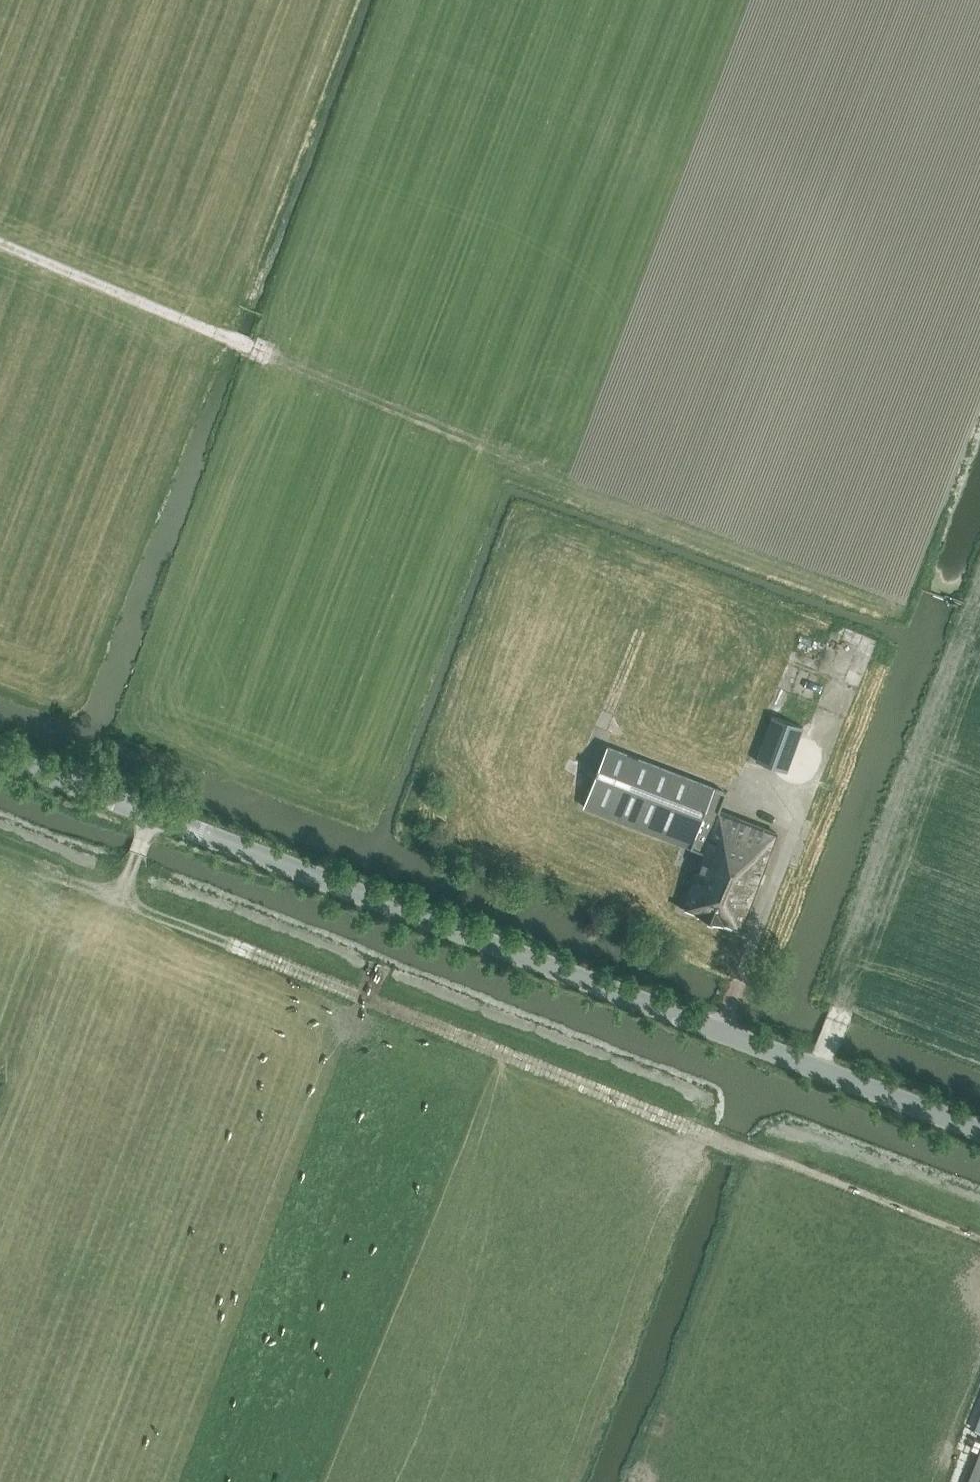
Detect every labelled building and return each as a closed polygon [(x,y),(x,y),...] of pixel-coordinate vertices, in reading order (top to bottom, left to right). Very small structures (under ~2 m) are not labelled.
[(773,716),(757,760),(787,771),(803,727),(773,716)] [(703,853),(683,909),(741,931),(777,837),(761,831),(763,827),(721,811),(727,793),(607,746),(583,809),(703,853)] [(968,1481),(979,1481),(979,1453),(968,1481)]
